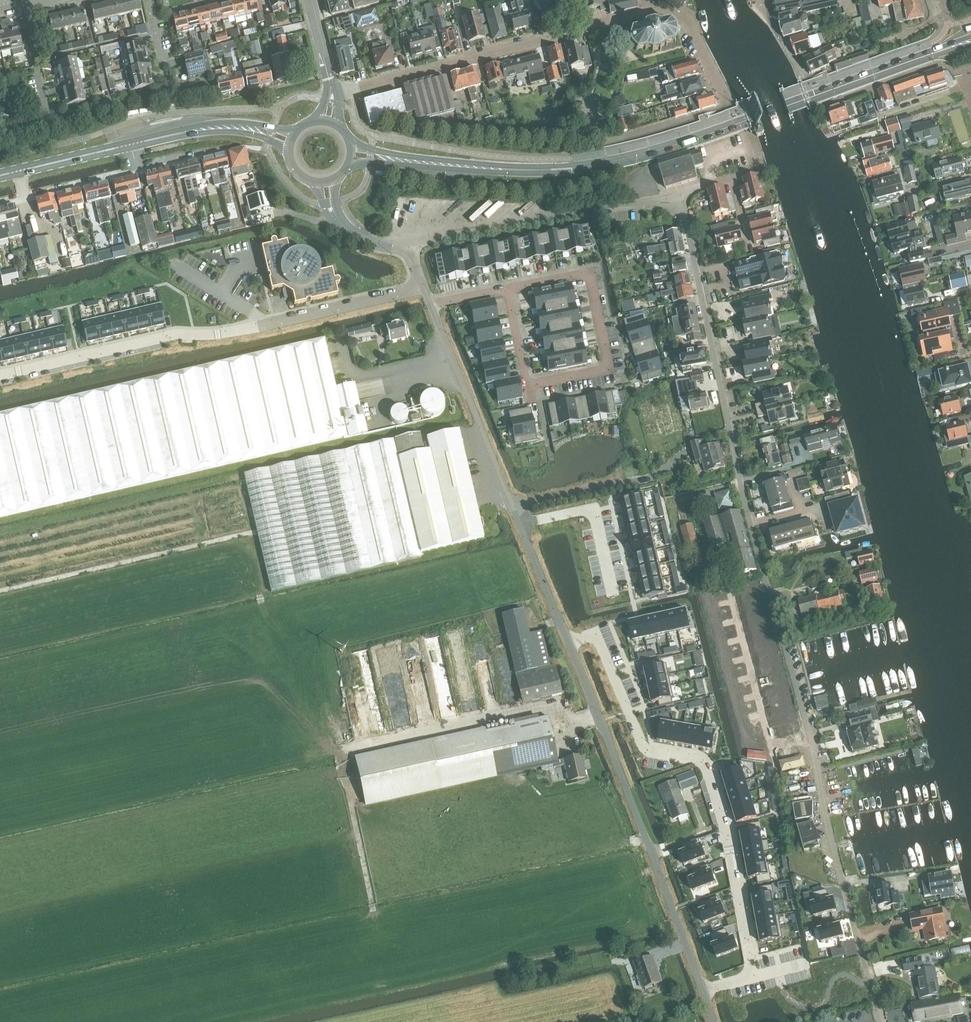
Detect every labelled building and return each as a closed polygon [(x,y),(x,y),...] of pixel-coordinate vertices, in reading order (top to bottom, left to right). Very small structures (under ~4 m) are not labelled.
[(130,13),(127,0),(124,0),(115,2),(118,16),(130,13)] [(130,13),(142,10),(139,0),(127,0),(130,13)] [(247,16),(243,0),(241,0),(231,2),(235,19),(247,16)] [(247,16),(252,15),(251,13),(258,11),(255,0),(243,0),(247,16)] [(277,6),(286,3),(285,0),(270,0),(273,12),(278,11),(277,6)] [(329,2),(325,3),(327,12),(331,11),(332,15),(347,11),(345,0),(328,0),(329,2)] [(353,1),(354,9),(379,3),(378,0),(356,0),(353,1)] [(532,26),(528,13),(526,13),(523,0),(507,0),(512,17),(510,18),(513,31),(532,26)] [(574,5),(572,0),(559,0),(564,17),(576,13),(574,5)] [(584,2),(586,10),(600,7),(601,11),(609,9),(610,14),(638,7),(636,0),(583,0),(584,2)] [(778,0),(775,1),(773,3),(775,12),(773,15),(774,18),(779,21),(783,37),(803,31),(799,20),(802,22),(806,20),(808,18),(807,14),(808,12),(832,6),(833,9),(839,8),(837,0),(778,0)] [(924,18),(921,0),(878,0),(880,7),(893,4),(897,23),(907,21),(924,18)] [(115,2),(103,5),(106,19),(118,16),(115,2)] [(235,19),(231,2),(219,5),(224,22),(228,21),(228,18),(234,17),(235,19)] [(867,2),(859,5),(863,23),(871,21),(867,2)] [(94,21),(106,19),(103,5),(91,8),(94,21)] [(222,20),(223,22),(224,22),(219,5),(208,8),(212,25),(217,24),(216,21),(222,20)] [(494,40),(507,36),(499,7),(486,10),(494,40)] [(212,25),(208,8),(196,11),(200,28),(205,27),(205,24),(211,22),(212,25)] [(83,9),(72,12),(75,26),(87,24),(83,9)] [(357,28),(379,22),(375,9),(353,15),(357,28)] [(441,9),(433,11),(435,18),(443,16),(441,9)] [(199,25),(200,28),(196,11),(184,14),(189,31),(194,29),(193,27),(199,25)] [(63,29),(75,26),(72,12),(60,15),(63,29)] [(845,13),(837,15),(839,22),(847,21),(845,13)] [(183,32),(189,31),(184,14),(173,17),(177,32),(177,31),(177,34),(178,40),(179,40),(181,46),(188,45),(186,38),(184,38),(183,32)] [(278,26),(274,14),(265,17),(268,28),(278,26)] [(469,41),(485,37),(478,14),(463,18),(469,41)] [(52,32),(63,29),(60,15),(48,17),(52,32)] [(337,18),(333,19),(335,26),(345,24),(346,30),(353,28),(351,21),(350,15),(337,18)] [(826,27),(839,23),(836,15),(823,19),(826,27)] [(436,19),(439,31),(446,29),(443,17),(436,19)] [(10,19),(5,20),(12,50),(13,52),(13,56),(24,53),(23,48),(21,42),(19,33),(18,29),(12,30),(10,19)] [(623,42),(628,47),(629,46),(633,44),(637,48),(636,50),(638,51),(639,49),(645,48),(644,49),(646,49),(646,48),(652,49),(652,51),(653,51),(654,49),(659,48),(660,50),(662,49),(661,47),(665,44),(666,45),(667,44),(666,43),(673,41),(674,43),(676,41),(674,40),(676,33),(677,33),(679,30),(679,28),(676,26),(675,27),(675,26),(670,22),(671,20),(669,19),(669,21),(662,22),(662,21),(660,21),(660,22),(655,21),(655,19),(653,19),(653,21),(647,22),(647,20),(645,21),(646,23),(642,27),(641,25),(639,26),(640,28),(634,29),(633,28),(631,29),(633,30),(631,36),(625,36),(624,40),(623,42)] [(0,33),(0,48),(1,53),(10,51),(11,53),(13,52),(12,50),(5,20),(0,21),(3,32),(0,33)] [(137,28),(134,29),(135,35),(147,32),(145,25),(137,27),(137,28)] [(435,25),(417,30),(419,35),(424,54),(436,51),(435,50),(441,48),(435,25)] [(451,53),(462,51),(456,27),(446,30),(446,29),(439,31),(444,49),(450,47),(451,53)] [(279,55),(289,53),(285,37),(283,30),(272,33),(273,40),(276,39),(279,55)] [(217,43),(222,41),(228,40),(227,39),(226,33),(215,36),(217,43)] [(406,33),(400,35),(406,57),(412,56),(412,58),(424,54),(419,35),(408,38),(406,33)] [(801,54),(802,55),(822,49),(818,35),(808,38),(807,33),(790,39),(796,56),(801,54)] [(123,43),(118,44),(122,59),(123,59),(145,54),(144,47),(147,47),(146,43),(143,44),(142,38),(123,43)] [(339,74),(354,71),(349,47),(353,46),(351,38),(334,42),(336,49),(334,50),(339,74)] [(258,39),(250,40),(250,43),(253,56),(261,54),(258,41),(258,39)] [(569,42),(568,44),(566,44),(571,66),(584,63),(585,67),(593,65),(588,48),(583,49),(581,48),(580,41),(574,42),(573,41),(569,42)] [(386,42),(385,42),(372,45),(374,52),(373,52),(377,66),(375,66),(376,69),(383,67),(383,66),(393,64),(388,43),(388,42),(386,42)] [(210,48),(209,48),(210,49),(212,55),(217,53),(223,52),(222,50),(222,48),(221,44),(210,48)] [(549,49),(548,49),(552,65),(553,64),(558,63),(562,78),(570,76),(567,64),(564,65),(564,63),(565,62),(560,46),(559,46),(549,49)] [(811,73),(811,74),(830,65),(829,64),(837,60),(831,47),(805,60),(808,66),(807,67),(810,74),(811,73)] [(195,54),(185,56),(187,66),(186,66),(186,67),(189,77),(200,74),(206,72),(211,71),(208,58),(206,51),(195,54)] [(867,52),(833,62),(836,71),(853,66),(852,65),(870,60),(867,52)] [(56,63),(54,64),(55,67),(58,67),(59,74),(78,69),(76,61),(76,58),(77,58),(76,53),(68,55),(69,60),(66,61),(65,56),(55,58),(56,63)] [(147,61),(145,54),(123,59),(125,70),(151,64),(150,60),(147,61)] [(503,64),(501,65),(503,72),(505,79),(528,73),(530,84),(545,80),(538,55),(509,62),(509,61),(503,62),(503,64)] [(216,80),(220,95),(222,95),(223,95),(226,94),(226,93),(232,92),(228,77),(228,75),(226,68),(223,56),(218,57),(221,69),(222,76),(223,76),(224,78),(216,80)] [(283,80),(289,78),(288,70),(293,69),(295,66),(294,59),(290,56),(285,58),(284,56),(272,59),(277,81),(278,81),(279,82),(282,81),(283,80)] [(261,60),(255,62),(260,85),(265,84),(266,85),(270,84),(270,83),(272,83),(269,68),(263,69),(261,60)] [(669,82),(698,74),(695,60),(671,67),(673,70),(666,72),(669,82)] [(255,62),(243,64),(248,88),(250,88),(254,87),(255,86),(260,85),(255,62)] [(503,72),(501,65),(500,65),(500,63),(497,64),(496,63),(492,64),(491,65),(485,67),(490,88),(496,87),(495,82),(504,80),(503,72)] [(151,67),(151,64),(125,70),(128,80),(150,74),(149,68),(151,67)] [(549,82),(558,80),(559,80),(556,66),(546,69),(549,82)] [(232,67),(226,68),(228,75),(228,77),(232,92),(237,91),(238,91),(241,91),(242,90),(244,89),(240,74),(233,76),(232,73),(233,73),(232,67)] [(467,71),(463,72),(467,89),(468,88),(469,95),(469,96),(470,95),(472,102),(476,101),(474,94),(476,94),(475,87),(480,85),(475,68),(467,70),(467,71)] [(657,68),(648,70),(650,78),(660,76),(662,84),(667,82),(665,73),(666,72),(665,68),(658,70),(657,68)] [(930,88),(947,83),(942,68),(925,74),(925,73),(893,85),(893,86),(892,87),(894,94),(898,105),(914,99),(910,88),(923,84),(924,89),(930,87),(930,88)] [(58,81),(59,85),(80,80),(78,69),(59,74),(61,80),(58,81)] [(648,70),(636,72),(638,80),(650,78),(648,70)] [(455,92),(467,89),(463,72),(459,73),(459,72),(451,74),(455,92)] [(152,82),(150,74),(128,80),(130,91),(155,85),(154,81),(152,82)] [(700,77),(665,88),(667,95),(702,85),(703,84),(701,79),(701,80),(700,77)] [(446,78),(434,81),(434,78),(403,86),(404,91),(401,91),(382,96),(363,101),(370,125),(388,120),(406,115),(408,123),(416,121),(455,111),(446,78)] [(582,86),(580,79),(573,81),(575,88),(582,86)] [(63,88),(64,95),(83,91),(80,80),(59,85),(60,89),(63,88)] [(667,95),(660,98),(662,102),(677,98),(678,100),(679,100),(685,98),(704,92),(704,90),(704,89),(703,84),(702,85),(667,95)] [(180,85),(173,86),(174,92),(175,98),(187,95),(186,89),(181,90),(180,85)] [(892,87),(889,88),(889,86),(878,90),(881,100),(875,102),(879,112),(887,109),(885,104),(894,101),(892,95),(894,94),(892,87)] [(784,89),(780,90),(790,117),(794,116),(784,89)] [(85,101),(83,91),(64,95),(66,101),(63,102),(64,106),(85,101)] [(699,109),(714,105),(710,93),(689,99),(691,105),(697,103),(699,109)] [(622,96),(615,97),(618,107),(624,105),(622,96)] [(456,113),(464,111),(461,101),(453,103),(456,113)] [(854,116),(851,107),(849,102),(844,104),(827,109),(830,117),(828,117),(830,123),(832,122),(832,124),(854,116)] [(877,115),(873,102),(866,105),(870,115),(868,116),(868,117),(870,123),(878,120),(877,115)] [(619,119),(626,116),(624,107),(616,109),(619,119)] [(675,116),(687,113),(685,107),(673,110),(675,116)] [(463,115),(457,117),(459,124),(465,122),(463,115)] [(901,124),(912,121),(910,115),(899,118),(901,124)] [(495,125),(492,117),(485,119),(487,127),(495,125)] [(621,132),(628,130),(625,119),(624,119),(617,121),(621,132)] [(899,130),(896,120),(885,123),(888,133),(899,130)] [(917,143),(940,137),(936,121),(913,128),(917,143)] [(757,136),(763,134),(764,131),(763,128),(760,127),(757,128),(755,131),(757,136)] [(861,144),(865,157),(875,154),(894,149),(891,136),(871,141),(861,144)] [(246,164),(248,164),(244,148),(228,152),(232,167),(231,168),(233,177),(249,173),(246,164)] [(695,169),(704,166),(700,151),(690,154),(690,152),(658,161),(666,188),(698,179),(695,169)] [(225,153),(213,156),(221,185),(227,184),(223,169),(229,167),(225,153)] [(877,160),(875,154),(865,157),(865,158),(863,159),(868,176),(892,169),(889,159),(886,159),(886,157),(877,160)] [(215,186),(221,185),(213,156),(201,159),(205,173),(212,171),(212,173),(211,173),(215,186)] [(937,179),(964,172),(960,158),(933,165),(937,179)] [(198,160),(186,163),(196,203),(197,203),(194,191),(199,190),(195,176),(201,174),(198,160)] [(191,204),(196,203),(186,163),(174,166),(178,180),(184,178),(191,204)] [(908,184),(917,181),(913,166),(904,168),(908,184)] [(168,167),(157,170),(166,207),(172,206),(167,183),(172,182),(168,167)] [(145,173),(148,187),(154,186),(163,223),(169,222),(166,207),(157,170),(145,173)] [(137,175),(125,178),(131,202),(135,201),(132,191),(140,189),(137,175)] [(739,188),(740,191),(744,208),(751,206),(750,202),(756,200),(756,201),(758,201),(758,200),(764,198),(759,178),(758,175),(744,179),(746,186),(739,188)] [(877,199),(903,192),(899,176),(873,182),(877,199)] [(125,178),(113,181),(116,195),(119,195),(121,204),(131,202),(125,178)] [(966,180),(967,183),(939,190),(942,203),(948,202),(949,207),(960,204),(959,199),(970,196),(970,179),(966,180)] [(107,182),(95,185),(104,223),(110,222),(107,208),(109,208),(112,205),(110,198),(107,182)] [(100,224),(104,223),(95,185),(84,188),(88,203),(95,202),(100,224)] [(729,213),(736,211),(732,196),(726,198),(723,187),(708,191),(714,214),(721,212),(721,213),(723,213),(722,212),(728,210),(729,213)] [(79,189),(68,192),(76,226),(78,232),(83,231),(79,214),(77,206),(83,204),(79,189)] [(69,217),(72,227),(76,226),(68,192),(56,194),(60,210),(62,219),(69,217)] [(270,206),(266,192),(246,197),(250,211),(270,206)] [(60,223),(54,195),(36,199),(40,215),(48,213),(50,221),(53,220),(54,224),(55,225),(60,223)] [(912,213),(920,212),(916,196),(908,198),(909,202),(912,213)] [(912,213),(909,202),(901,204),(904,215),(912,213)] [(8,234),(9,239),(23,235),(19,222),(18,219),(15,204),(3,207),(10,233),(8,234)] [(901,204),(893,206),(896,217),(904,215),(901,204)] [(0,208),(0,241),(9,239),(8,234),(10,233),(3,207),(0,208)] [(749,219),(752,231),(773,226),(772,222),(774,222),(776,221),(777,220),(776,214),(774,213),(772,213),(771,207),(758,210),(760,217),(749,219)] [(131,247),(140,245),(132,214),(123,216),(131,247)] [(970,232),(970,220),(970,214),(954,218),(958,234),(946,237),(948,245),(967,241),(965,234),(970,232)] [(142,247),(158,243),(151,216),(135,220),(142,247)] [(216,223),(218,231),(231,228),(229,220),(216,223)] [(914,220),(887,228),(891,241),(913,235),(917,251),(923,249),(929,247),(931,247),(929,237),(924,239),(922,232),(921,229),(917,230),(914,220)] [(727,230),(726,223),(711,227),(713,234),(715,233),(717,239),(716,239),(716,241),(717,241),(719,247),(742,241),(738,227),(727,230)] [(588,226),(571,229),(575,248),(582,247),(583,249),(592,247),(588,226)] [(774,230),(773,226),(752,231),(755,243),(766,241),(767,247),(780,244),(778,237),(776,237),(774,231),(775,231),(775,230),(774,230)] [(201,227),(189,231),(191,239),(203,236),(201,227)] [(652,236),(664,234),(663,228),(650,230),(652,236)] [(571,229),(561,231),(566,253),(569,252),(568,249),(575,248),(571,229)] [(662,241),(663,246),(682,241),(680,230),(667,232),(669,240),(662,241)] [(189,231),(174,234),(176,243),(191,239),(189,231)] [(561,231),(551,233),(555,252),(562,251),(563,253),(566,253),(561,231)] [(939,245),(944,243),(941,232),(936,233),(939,245)] [(551,233),(541,235),(546,257),(549,256),(548,253),(555,252),(551,233)] [(546,257),(541,235),(531,237),(535,256),(542,255),(543,257),(546,257)] [(913,235),(891,241),(895,254),(910,250),(911,253),(908,253),(910,264),(934,257),(932,250),(924,253),(923,249),(917,251),(913,235)] [(52,236),(44,238),(49,259),(50,265),(59,263),(52,236)] [(174,244),(173,236),(157,240),(159,247),(174,244)] [(531,237),(521,239),(526,261),(529,260),(528,257),(535,256),(531,237)] [(28,241),(33,262),(34,262),(36,271),(48,269),(46,260),(46,259),(49,259),(44,238),(28,241)] [(272,290),(283,287),(284,288),(291,293),(293,294),(318,273),(318,269),(318,266),(317,263),(315,260),(313,257),(310,255),(307,253),(303,252),(300,252),(297,253),(293,254),(290,255),(287,241),(277,244),(277,242),(277,241),(276,241),(276,240),(275,240),(274,239),(273,239),(273,240),(272,240),(271,241),(271,242),(271,243),(271,245),(263,247),(262,247),(267,271),(268,274),(268,275),(270,274),(271,278),(269,279),(270,285),(271,287),(272,291),(272,290)] [(521,239),(511,241),(515,260),(522,259),(523,261),(526,261),(521,239)] [(511,241),(501,243),(506,265),(509,264),(508,261),(515,260),(511,241)] [(685,253),(682,241),(663,246),(648,249),(649,256),(670,252),(671,256),(685,253)] [(501,243),(491,245),(495,264),(502,263),(503,265),(506,265),(501,243)] [(481,247),(486,269),(489,268),(488,265),(495,264),(491,245),(481,247)] [(125,247),(112,250),(114,258),(127,255),(125,247)] [(481,247),(471,249),(475,268),(482,267),(483,269),(486,269),(481,247)] [(471,249),(461,251),(466,273),(469,272),(468,269),(475,268),(471,249)] [(461,251),(451,253),(455,272),(462,271),(463,273),(466,273),(461,251)] [(738,277),(783,266),(779,253),(778,254),(777,252),(756,257),(756,259),(735,265),(738,277)] [(455,272),(451,253),(435,256),(439,278),(449,276),(448,273),(455,272)] [(928,260),(929,266),(943,263),(942,257),(928,260)] [(69,258),(62,260),(64,269),(72,267),(69,258)] [(687,269),(688,268),(687,265),(686,264),(685,259),(672,261),(672,260),(659,262),(660,267),(669,266),(670,274),(687,271),(687,269)] [(903,285),(903,286),(927,280),(927,279),(925,273),(923,265),(923,264),(899,271),(900,271),(903,285)] [(783,266),(738,277),(741,290),(763,284),(763,286),(785,281),(784,279),(786,279),(783,266)] [(336,285),(338,285),(338,284),(339,284),(340,283),(340,282),(340,281),(340,280),(339,279),(338,279),(337,279),(336,279),(334,279),(332,269),(318,273),(293,294),(295,304),(294,304),(294,305),(306,302),(306,300),(310,299),(310,301),(311,301),(338,295),(336,285)] [(0,276),(2,281),(8,280),(18,277),(17,272),(0,276)] [(949,277),(952,290),(968,286),(965,273),(949,277)] [(666,284),(667,286),(668,291),(692,286),(689,274),(675,277),(676,282),(671,283),(666,284)] [(908,304),(926,300),(923,287),(919,288),(918,283),(927,281),(927,280),(903,286),(904,286),(904,287),(908,304)] [(571,283),(552,287),(554,297),(571,294),(569,287),(572,286),(571,283)] [(694,298),(692,286),(668,291),(661,292),(662,297),(672,295),(674,302),(694,298)] [(537,300),(554,297),(552,287),(532,291),(533,294),(535,293),(537,300)] [(554,297),(556,307),(575,303),(575,300),(572,301),(571,294),(554,297)] [(772,316),(769,301),(772,300),(771,295),(767,295),(749,299),(750,305),(744,306),(747,320),(768,316),(768,317),(772,316)] [(556,307),(554,297),(537,300),(538,308),(536,308),(536,311),(556,307)] [(472,303),(476,323),(498,319),(494,298),(472,303)] [(922,327),(923,334),(950,329),(948,316),(960,314),(957,301),(945,303),(946,309),(920,314),(920,315),(917,319),(919,324),(922,327)] [(558,317),(575,314),(573,307),(576,306),(575,303),(556,307),(558,317)] [(157,305),(145,308),(149,328),(162,325),(157,305)] [(678,317),(672,318),(673,324),(698,319),(695,305),(682,308),(682,309),(676,310),(678,317)] [(558,317),(556,307),(536,311),(537,314),(539,313),(541,321),(558,317)] [(145,308),(132,311),(136,331),(149,328),(145,308)] [(132,311),(119,314),(123,334),(136,331),(132,311)] [(626,319),(625,320),(627,329),(630,328),(632,335),(651,329),(646,313),(631,318),(626,319)] [(119,314),(106,317),(111,337),(123,334),(119,314)] [(575,314),(558,317),(560,327),(579,323),(579,320),(576,321),(575,314)] [(753,340),(757,340),(771,337),(775,336),(774,331),(771,331),(768,317),(768,316),(747,320),(743,321),(746,336),(752,335),(753,340)] [(106,317),(93,320),(98,340),(111,337),(106,317)] [(540,331),(560,327),(558,317),(541,321),(542,328),(540,328),(540,331)] [(502,339),(498,319),(476,323),(480,343),(502,339)] [(698,319),(673,324),(674,328),(676,337),(687,335),(688,342),(702,340),(699,323),(698,319)] [(93,320),(80,323),(85,343),(98,340),(93,320)] [(407,337),(408,336),(407,330),(405,330),(403,322),(399,323),(399,322),(391,324),(391,326),(379,329),(381,336),(388,334),(390,342),(407,338),(407,337)] [(371,323),(353,327),(355,335),(373,331),(371,323)] [(579,323),(560,327),(562,337),(579,334),(577,327),(580,326),(579,323)] [(61,327),(48,330),(53,351),(65,348),(61,327)] [(562,337),(560,327),(540,331),(541,334),(544,333),(545,341),(562,337)] [(634,342),(632,343),(634,351),(655,345),(651,329),(632,335),(634,342)] [(950,329),(923,334),(920,335),(918,338),(919,344),(923,347),(924,355),(935,353),(936,360),(949,358),(948,351),(951,350),(947,330),(951,330),(950,329)] [(48,330),(35,333),(40,353),(53,351),(48,330)] [(35,333),(22,336),(27,356),(40,353),(35,333)] [(579,334),(562,337),(564,347),(583,343),(583,340),(580,341),(579,334)] [(22,336),(9,339),(14,359),(27,356),(22,336)] [(564,347),(562,337),(545,341),(546,348),(544,348),(544,351),(564,347)] [(769,343),(772,342),(771,337),(757,340),(753,340),(750,341),(751,347),(744,348),(747,362),(768,358),(768,359),(772,358),(769,343)] [(166,478),(347,436),(368,432),(363,409),(361,409),(355,383),(336,387),(325,338),(0,413),(0,517),(166,478)] [(0,341),(0,358),(1,362),(14,359),(9,339),(0,341)] [(484,363),(506,359),(502,339),(480,343),(484,363)] [(583,343),(564,347),(566,357),(583,354),(581,347),(584,346),(583,343)] [(655,345),(634,351),(637,360),(639,359),(641,366),(660,360),(655,345)] [(564,347),(544,351),(545,354),(548,353),(549,361),(566,357),(564,347)] [(688,354),(680,356),(682,368),(683,368),(684,373),(688,373),(693,372),(692,367),(707,364),(705,351),(695,353),(695,351),(688,352),(689,354),(688,354)] [(583,354),(566,357),(568,367),(587,364),(587,360),(584,361),(583,354)] [(568,367),(566,357),(549,361),(550,368),(548,368),(548,371),(568,367)] [(771,373),(768,359),(768,358),(747,362),(744,363),(747,378),(753,377),(754,383),(757,382),(775,378),(774,373),(771,373)] [(506,359),(484,363),(488,383),(488,384),(496,382),(510,379),(506,359)] [(644,373),(641,374),(644,383),(665,376),(660,360),(641,366),(644,373)] [(940,373),(944,388),(955,385),(957,388),(970,384),(970,380),(968,366),(960,368),(960,364),(946,368),(947,371),(940,373)] [(694,382),(704,380),(703,372),(690,374),(691,379),(692,382),(694,382)] [(820,372),(814,374),(815,380),(822,379),(820,372)] [(518,377),(510,379),(496,382),(500,402),(522,398),(518,377)] [(691,379),(677,382),(680,399),(688,397),(691,411),(708,407),(707,398),(706,394),(706,393),(697,395),(696,389),(694,382),(692,382),(691,379)] [(755,405),(757,411),(791,402),(787,387),(763,393),(765,402),(755,405)] [(423,411),(426,414),(429,416),(433,417),(437,416),(441,414),(444,412),(446,409),(447,404),(446,399),(444,396),(441,393),(436,391),(432,391),(428,392),(424,396),(421,401),(421,406),(423,411)] [(613,391),(596,395),(600,414),(607,412),(608,415),(617,413),(613,391)] [(593,415),(600,414),(596,395),(580,398),(585,420),(593,418),(593,415)] [(944,416),(960,412),(957,396),(940,400),(942,409),(941,410),(942,416),(944,415),(944,416)] [(580,398),(565,401),(568,420),(576,419),(576,421),(585,420),(580,398)] [(561,422),(568,420),(565,401),(548,404),(553,426),(562,424),(561,422)] [(795,418),(791,402),(757,411),(758,417),(768,415),(770,424),(795,418)] [(513,421),(515,428),(534,424),(531,408),(509,412),(510,419),(511,421),(513,421)] [(807,415),(809,423),(825,419),(823,411),(807,415)] [(950,441),(958,439),(959,446),(966,445),(970,444),(970,436),(967,437),(963,422),(947,426),(950,441)] [(537,441),(534,424),(515,428),(516,435),(514,436),(515,445),(537,441)] [(834,425),(811,431),(809,431),(810,435),(805,437),(808,450),(822,447),(822,446),(838,441),(834,425)] [(420,433),(243,474),(271,593),(422,558),(421,553),(484,538),(481,527),(482,527),(484,525),(482,519),(480,518),(479,518),(471,484),(469,476),(459,430),(427,437),(430,449),(424,451),(420,433)] [(798,442),(797,440),(800,439),(799,435),(789,438),(790,444),(798,442)] [(760,441),(764,455),(777,451),(773,437),(760,441)] [(705,472),(724,467),(722,458),(723,458),(719,443),(706,447),(704,440),(692,443),(696,461),(702,460),(705,472)] [(784,464),(792,462),(789,451),(788,448),(782,450),(784,456),(782,457),(784,464)] [(781,466),(777,451),(764,455),(768,469),(781,466)] [(820,467),(823,479),(847,473),(843,461),(820,467)] [(850,485),(847,473),(823,479),(827,492),(850,485)] [(768,495),(769,496),(786,491),(784,483),(787,482),(785,474),(764,479),(766,487),(765,489),(766,493),(768,495)] [(810,483),(808,477),(797,480),(798,486),(810,483)] [(798,486),(800,492),(811,489),(810,483),(798,486)] [(719,510),(735,505),(731,489),(715,494),(719,510)] [(636,495),(620,499),(622,504),(623,504),(624,507),(622,507),(624,513),(647,507),(643,491),(635,493),(636,495)] [(789,500),(786,491),(769,496),(769,498),(768,500),(769,504),(771,506),(774,513),(794,508),(791,500),(789,500)] [(827,507),(832,506),(839,530),(860,525),(854,501),(851,502),(848,494),(825,500),(827,507)] [(647,507),(624,513),(625,519),(626,518),(627,521),(625,521),(627,527),(650,521),(647,507)] [(737,575),(756,570),(740,510),(704,520),(711,548),(728,543),(737,575)] [(795,543),(817,537),(812,520),(790,526),(795,543)] [(650,521),(627,527),(628,533),(629,532),(630,535),(629,535),(630,542),(654,536),(650,521)] [(686,548),(698,544),(693,523),(680,527),(686,548)] [(790,526),(767,532),(772,550),(795,543),(790,526)] [(654,536),(630,542),(632,548),(633,548),(634,551),(632,551),(633,557),(657,551),(654,536)] [(860,566),(874,563),(871,551),(863,553),(862,549),(845,553),(847,559),(858,557),(860,566)] [(657,551),(633,557),(635,562),(636,562),(637,565),(635,565),(637,571),(660,565),(657,551)] [(660,565),(637,571),(638,576),(639,576),(640,579),(639,579),(640,585),(664,579),(660,565)] [(862,585),(878,581),(875,568),(859,572),(860,575),(852,577),(853,581),(861,579),(862,585)] [(664,579),(640,585),(641,590),(643,590),(643,593),(642,593),(643,598),(658,595),(659,598),(667,596),(664,579)] [(813,589),(823,587),(821,581),(811,583),(813,589)] [(866,589),(870,604),(884,601),(880,586),(876,587),(875,583),(867,584),(868,588),(866,589)] [(754,584),(744,587),(748,602),(758,599),(754,584)] [(681,586),(676,588),(677,594),(688,591),(687,585),(681,586)] [(861,586),(842,591),(844,601),(856,598),(855,591),(862,589),(861,586)] [(723,590),(705,594),(707,602),(724,597),(723,590)] [(845,605),(844,601),(842,591),(828,594),(831,609),(843,606),(842,605),(845,605)] [(820,611),(817,596),(816,594),(798,598),(802,616),(820,611)] [(828,594),(817,596),(820,611),(831,609),(828,594)] [(727,608),(710,613),(712,620),(729,615),(727,608)] [(502,614),(516,674),(537,668),(529,634),(524,609),(502,614)] [(686,609),(675,612),(679,631),(690,629),(686,609)] [(761,609),(752,612),(756,628),(765,626),(761,609)] [(675,612),(663,614),(668,634),(679,631),(675,612)] [(663,614),(652,617),(657,636),(668,634),(663,614)] [(652,617),(641,619),(645,639),(646,641),(658,639),(657,636),(652,617)] [(641,619),(630,622),(633,641),(645,639),(641,619)] [(732,627),(715,632),(717,639),(734,634),(732,627)] [(529,634),(537,668),(549,666),(541,631),(529,634)] [(768,636),(759,639),(763,656),(773,654),(768,636)] [(738,646),(720,651),(722,658),(739,653),(738,646)] [(649,667),(645,668),(647,680),(669,675),(667,663),(663,664),(661,659),(648,662),(649,667)] [(775,664),(766,666),(771,684),(780,682),(775,664)] [(516,674),(522,703),(562,694),(555,665),(549,666),(537,668),(516,674)] [(743,665),(725,670),(727,677),(744,672),(743,665)] [(669,675),(647,680),(650,691),(672,686),(669,675)] [(748,684),(730,689),(732,696),(750,692),(748,684)] [(672,686),(650,691),(652,703),(659,701),(660,707),(673,704),(672,698),(674,698),(672,686)] [(786,690),(768,694),(770,702),(788,697),(786,690)] [(877,700),(858,705),(858,706),(859,710),(878,706),(878,705),(877,701),(877,700)] [(816,705),(817,711),(834,707),(833,701),(816,705)] [(753,703),(735,708),(737,715),(755,711),(753,703)] [(790,708),(772,712),(774,720),(792,715),(790,708)] [(847,729),(853,752),(879,745),(873,722),(870,712),(869,708),(854,712),(849,713),(850,717),(853,727),(847,729)] [(430,742),(355,758),(365,805),(366,806),(365,807),(366,807),(406,798),(442,790),(521,772),(541,768),(540,764),(557,761),(547,717),(538,719),(514,724),(514,727),(431,745),(430,743),(430,742)] [(659,729),(658,733),(660,734),(659,741),(669,743),(673,723),(674,724),(674,721),(663,719),(661,729),(659,729)] [(673,723),(669,743),(680,745),(684,725),(674,724),(673,723)] [(758,723),(740,727),(742,734),(760,730),(758,723)] [(684,725),(680,745),(691,747),(694,727),(684,725)] [(705,729),(702,749),(713,750),(714,743),(715,743),(716,739),(715,738),(717,728),(705,726),(705,729)] [(694,727),(691,747),(702,749),(705,729),(694,727)] [(763,742),(745,746),(747,753),(765,749),(763,742)] [(917,748),(912,749),(917,766),(922,764),(917,748)] [(557,761),(540,764),(541,768),(541,770),(555,767),(565,765),(568,781),(585,777),(581,755),(564,759),(557,761)] [(782,771),(803,766),(800,756),(780,762),(782,771)] [(742,768),(722,774),(737,823),(757,817),(742,768)] [(698,782),(694,770),(677,777),(681,789),(698,782)] [(661,786),(674,819),(688,813),(675,781),(661,786)] [(814,801),(793,804),(796,820),(813,817),(814,801)] [(748,831),(741,833),(743,844),(762,841),(760,830),(762,830),(761,822),(747,824),(748,831)] [(804,851),(820,846),(813,822),(798,827),(804,851)] [(683,851),(680,852),(685,865),(706,857),(699,839),(682,845),(683,846),(684,851),(683,851)] [(762,841),(743,844),(745,856),(764,852),(762,841)] [(764,852),(745,856),(747,867),(766,864),(766,863),(764,852)] [(766,864),(747,867),(749,879),(757,877),(758,884),(772,881),(769,862),(766,863),(766,864)] [(692,877),(690,878),(694,891),(716,883),(709,865),(692,871),(692,872),(694,876),(692,877)] [(934,895),(953,892),(950,873),(930,876),(931,881),(923,883),(926,896),(934,895)] [(791,881),(785,882),(788,901),(795,900),(791,881)] [(890,883),(875,886),(879,906),(887,904),(888,906),(894,905),(895,911),(901,910),(900,902),(899,892),(892,893),(890,883)] [(760,895),(752,896),(754,908),(774,904),(772,893),(774,893),(773,885),(759,888),(760,895)] [(816,902),(812,903),(815,916),(837,911),(833,898),(831,898),(829,899),(827,891),(826,890),(813,893),(816,902)] [(702,909),(700,910),(705,923),(712,920),(713,922),(719,920),(718,918),(726,915),(719,897),(702,903),(702,904),(704,909),(702,909)] [(774,904),(754,908),(757,919),(776,915),(774,904)] [(942,909),(910,915),(913,930),(924,928),(927,941),(937,939),(939,940),(942,940),(944,938),(947,937),(944,922),(942,909)] [(776,915),(757,919),(759,930),(781,926),(779,915),(776,915)] [(834,921),(817,925),(822,942),(844,937),(840,924),(836,925),(834,921)] [(781,926),(759,930),(761,942),(768,941),(768,942),(773,941),(773,940),(783,938),(781,926)] [(715,943),(712,944),(717,957),(738,949),(734,936),(730,938),(726,929),(714,934),(714,935),(717,943),(715,943)] [(951,949),(952,955),(970,951),(970,950),(970,944),(951,949)] [(844,948),(831,951),(833,958),(846,954),(844,948)] [(643,988),(661,981),(652,955),(634,962),(643,988)] [(906,971),(915,969),(921,1002),(940,998),(935,966),(926,968),(925,966),(922,967),(920,958),(904,961),(906,971)] [(963,1013),(959,995),(940,998),(921,1002),(912,1004),(915,1021),(926,1020),(944,1017),(952,1015),(963,1013)]
